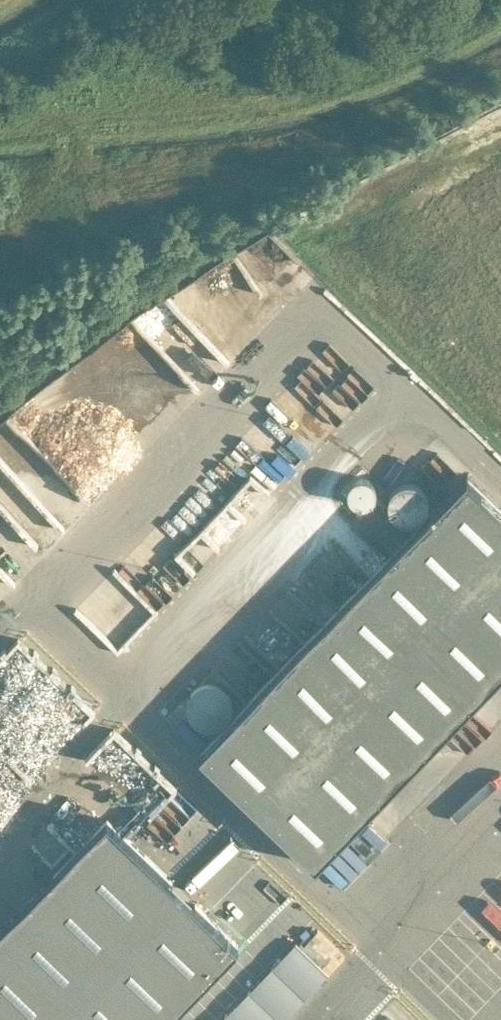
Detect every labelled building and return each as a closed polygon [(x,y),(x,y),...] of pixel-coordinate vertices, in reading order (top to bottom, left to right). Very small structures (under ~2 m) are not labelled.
[(313,368),(332,381),(342,366),(324,353),(313,368)] [(316,863),(500,672),(500,506),(468,474),(408,536),(394,551),(201,753),(316,863)] [(406,521),(410,521),(413,521),(415,521),(416,520),(420,518),(421,517),(424,515),(425,514),(426,512),(427,511),(428,509),(428,508),(429,506),(429,504),(429,502),(429,501),(429,499),(429,497),(428,495),(428,494),(427,492),(426,491),(424,488),(423,487),(420,484),(417,483),(415,482),(412,481),(408,481),(407,481),(403,482),(402,483),(400,484),(397,485),(396,486),(393,489),(392,490),(392,492),(391,493),(390,495),(390,497),(389,498),(389,500),(389,502),(389,504),(390,505),(390,507),(391,509),(391,510),(392,512),(393,513),(394,515),(395,516),(398,518),(401,520),(403,520),(406,521)] [(389,518),(374,533),(394,551),(408,536),(389,518)] [(0,930),(0,1019),(166,1019),(240,943),(109,817),(0,930)]
